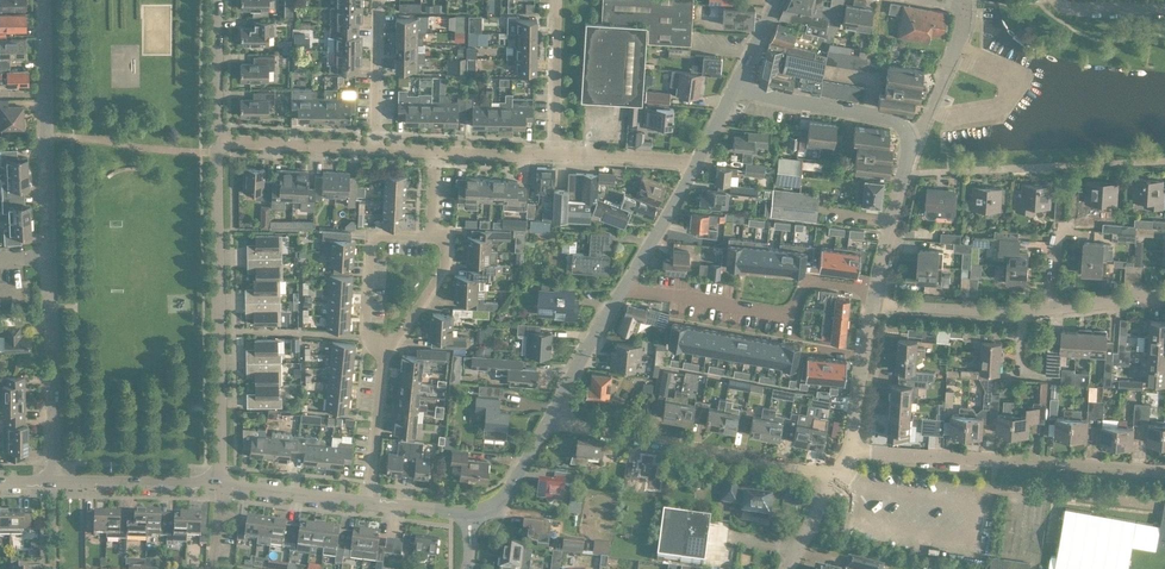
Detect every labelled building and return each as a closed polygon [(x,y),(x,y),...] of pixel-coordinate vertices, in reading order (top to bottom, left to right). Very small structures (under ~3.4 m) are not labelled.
[(241,7),(252,7),(252,14),(267,14),(267,7),(267,0),(241,0),(241,7)] [(646,40),(690,42),(692,0),(601,0),(600,18),(647,21),(646,40)] [(823,0),(787,0),(779,17),(799,21),(798,27),(824,34),(831,36),(839,23),(843,0),(830,0),(830,4),(823,3),(823,0)] [(845,2),(842,23),(855,25),(859,0),(853,0),(852,3),(845,2)] [(855,25),(868,27),(871,7),(864,6),(865,0),(859,0),(855,25)] [(943,34),(947,10),(890,1),(889,11),(900,13),(896,35),(928,40),(930,32),(943,34)] [(445,12),(445,3),(433,3),(433,11),(445,12)] [(721,23),(752,24),(753,5),(727,4),(723,4),(721,23)] [(283,6),(283,16),(291,16),(291,6),(283,6)] [(329,6),(329,27),(334,27),(357,27),(357,20),(358,20),(358,15),(361,15),(361,6),(335,6),(329,6)] [(4,34),(4,28),(9,28),(9,25),(16,25),(16,26),(25,26),(25,11),(0,11),(0,34),(4,34)] [(464,15),(455,15),(455,29),(464,29),(464,15)] [(395,29),(424,30),(424,24),(417,24),(417,16),(398,16),(395,16),(395,29)] [(479,16),(468,16),(468,27),(479,28),(479,16)] [(507,25),(507,31),(536,31),(536,18),(514,17),(514,26),(507,25)] [(240,42),(267,43),(267,32),(274,33),(274,19),(257,19),(257,26),(241,26),(240,42)] [(646,23),(584,19),(580,98),(641,102),(646,23)] [(769,40),(767,47),(813,57),(815,51),(814,50),(814,49),(789,43),(797,27),(777,22),(768,40),(769,40)] [(357,27),(334,27),(329,27),(329,34),(334,36),(334,48),(360,49),(360,40),(358,40),(358,34),(356,34),(357,27)] [(422,42),(422,35),(424,35),(424,30),(395,29),(395,42),(416,42),(422,42)] [(800,35),(810,38),(811,32),(802,29),(800,35)] [(455,40),(463,40),(464,31),(455,30),(455,40)] [(468,30),(468,33),(468,42),(468,43),(487,43),(487,31),(480,30),(468,30)] [(514,36),(514,44),(536,44),(536,31),(507,31),(507,36),(514,36)] [(293,36),(293,46),(303,47),(303,36),(303,33),(293,33),(293,36)] [(9,66),(9,56),(25,56),(25,37),(0,38),(0,66),(9,66)] [(395,55),(424,55),(424,50),(416,50),(416,42),(395,42),(395,55)] [(535,57),(536,44),(514,44),(506,44),(506,56),(535,57)] [(668,53),(689,54),(689,47),(668,46),(668,53)] [(813,57),(767,47),(766,47),(758,82),(790,89),(793,73),(807,76),(806,80),(801,79),(799,86),(810,88),(809,92),(819,94),(819,92),(821,79),(820,79),(824,62),(825,53),(815,51),(813,57)] [(835,49),(832,48),(827,47),(825,53),(824,62),(831,63),(835,49)] [(328,62),(328,70),(356,71),(356,63),(358,63),(358,57),(360,57),(360,49),(334,48),(334,61),(328,62)] [(842,50),(835,49),(831,63),(839,64),(842,50)] [(933,54),(908,49),(905,63),(931,67),(933,54)] [(849,51),(842,50),(839,64),(846,65),(849,51)] [(856,52),(849,51),(846,65),(853,66),(856,52)] [(702,61),(701,69),(719,71),(720,55),(694,52),(693,61),(702,61)] [(859,53),(856,52),(853,66),(860,67),(863,54),(859,53)] [(240,78),(267,78),(267,68),(274,68),(274,55),(256,54),(256,62),(240,62),(240,78)] [(865,54),(863,54),(860,67),(867,68),(867,66),(869,58),(869,57),(870,55),(865,54)] [(424,61),(424,55),(395,55),(395,68),(416,69),(416,61),(424,61)] [(475,57),(466,56),(466,70),(475,70),(475,57)] [(535,70),(535,57),(506,56),(506,62),(514,62),(514,70),(535,70)] [(464,72),(464,58),(447,57),(447,72),(464,72)] [(293,67),(302,67),(302,58),(293,58),(293,67)] [(916,67),(916,66),(912,65),(912,66),(888,62),(884,90),(880,90),(877,105),(902,109),(902,110),(905,110),(905,109),(911,110),(912,100),(916,101),(919,99),(920,90),(925,91),(926,81),(924,79),(920,78),(922,68),(916,67)] [(676,84),(675,93),(694,95),(696,81),(699,82),(701,72),(679,69),(671,68),(669,83),(676,84)] [(7,86),(17,86),(17,83),(27,83),(27,69),(0,70),(0,78),(0,81),(7,80),(7,86)] [(819,92),(827,93),(829,81),(821,79),(819,92)] [(836,82),(829,81),(827,93),(834,94),(836,82)] [(844,83),(836,82),(834,94),(841,96),(844,83)] [(851,84),(844,83),(841,96),(848,97),(851,84)] [(858,85),(851,84),(848,97),(855,98),(858,85)] [(865,86),(858,85),(855,98),(862,98),(865,86)] [(311,87),(305,87),(305,96),(298,96),(298,87),(291,87),(290,112),(297,112),(297,117),(310,118),(311,89),(311,87)] [(485,125),(498,125),(498,103),(491,103),(491,96),(490,96),(490,87),(485,87),(485,96),(485,125)] [(331,97),(323,96),(323,118),(336,118),(336,90),(336,88),(333,88),(333,90),(331,90),(331,97)] [(397,88),(397,114),(404,114),(404,121),(418,121),(418,92),(418,93),(406,93),(406,88),(397,88)] [(316,89),(311,89),(310,118),(323,118),(323,96),(316,96),(316,89)] [(644,99),(647,99),(646,100),(666,101),(668,101),(669,91),(645,89),(644,99)] [(240,98),(240,114),(267,114),(267,104),(274,104),(274,90),(256,90),(256,98),(240,98)] [(342,90),(336,90),(336,118),(349,118),(349,116),(350,116),(350,111),(354,111),(354,95),(342,95),(342,90)] [(430,121),(431,100),(431,92),(418,92),(418,121),(430,121)] [(438,100),(431,100),(430,121),(443,122),(444,93),(438,92),(438,100)] [(449,93),(444,93),(443,122),(457,122),(457,115),(464,115),(464,95),(456,95),(456,100),(449,100),(449,93)] [(498,100),(498,103),(498,125),(511,125),(511,96),(511,93),(506,93),(506,100),(498,100)] [(471,124),(485,125),(485,96),(480,95),(480,103),(472,103),(472,95),(464,95),(464,115),(471,115),(471,124)] [(532,96),(511,96),(511,125),(524,125),(524,118),(532,118),(532,96)] [(7,98),(0,98),(0,109),(1,127),(23,127),(22,105),(7,105),(7,98)] [(665,107),(666,101),(646,100),(646,105),(645,105),(643,123),(647,123),(647,127),(653,128),(653,123),(671,125),(671,120),(672,120),(672,118),(671,118),(672,107),(665,107)] [(635,122),(637,105),(628,104),(627,121),(635,122)] [(808,128),(800,127),(797,146),(805,147),(806,139),(819,140),(822,120),(809,118),(808,128)] [(835,122),(822,120),(819,140),(833,142),(832,150),(839,151),(842,132),(834,131),(835,122)] [(852,139),(857,140),(853,168),(868,169),(882,171),(888,171),(890,150),(885,149),(887,128),(854,124),(852,139)] [(756,141),(758,142),(758,143),(766,144),(767,132),(748,130),(747,135),(734,133),(732,147),(755,149),(756,141)] [(790,145),(797,146),(798,135),(791,134),(790,145)] [(0,148),(0,164),(6,164),(6,172),(28,171),(27,156),(16,156),(16,147),(0,148)] [(777,155),(774,181),(798,184),(801,157),(777,155)] [(745,160),(743,172),(763,174),(764,163),(745,160)] [(554,166),(536,165),(536,179),(536,185),(536,191),(545,191),(545,186),(553,186),(554,166)] [(712,179),(714,179),(714,181),(728,182),(729,173),(736,174),(736,167),(729,166),(730,166),(715,165),(715,171),(713,171),(712,172),(712,178),(712,179)] [(255,197),(270,198),(271,179),(263,178),(263,167),(245,167),(244,189),(255,190),(255,197)] [(280,168),(279,177),(272,176),(270,206),(283,207),(284,195),(292,196),(293,169),(280,168)] [(307,170),(293,169),(292,196),(300,196),(300,208),(313,209),(314,187),(306,187),(307,170)] [(321,194),(334,194),(335,170),(322,170),(322,174),(315,174),(313,196),(321,197),(321,194)] [(349,171),(335,170),(334,194),(347,195),(347,204),(354,204),(355,194),(355,184),(356,176),(348,176),(349,171)] [(28,186),(28,171),(6,172),(7,180),(1,180),(1,195),(18,195),(17,186),(28,186)] [(592,201),(594,196),(595,197),(597,172),(568,171),(567,188),(553,188),(551,217),(566,218),(566,217),(588,219),(589,201),(592,201)] [(613,182),(614,172),(598,171),(597,180),(613,182)] [(405,174),(384,173),(383,186),(404,187),(405,174)] [(662,184),(642,176),(635,195),(656,203),(663,186),(662,184)] [(864,177),(861,200),(861,201),(862,202),(862,201),(866,202),(865,207),(877,209),(877,203),(878,203),(880,204),(880,202),(879,202),(881,194),(881,193),(881,189),(882,189),(882,187),(881,187),(882,179),(883,179),(883,178),(882,178),(865,176),(864,176),(864,177)] [(457,183),(456,203),(463,203),(462,204),(464,206),(476,207),(477,199),(478,178),(464,177),(464,183),(457,183)] [(1131,177),(1130,190),(1134,190),(1134,198),(1145,199),(1145,204),(1164,206),(1164,191),(1162,191),(1163,179),(1131,177)] [(490,178),(478,178),(477,199),(490,199),(490,178)] [(503,179),(490,178),(490,199),(502,200),(503,179)] [(517,180),(503,179),(502,200),(502,206),(524,207),(525,185),(516,185),(517,180)] [(1118,181),(1088,179),(1086,201),(1116,203),(1118,181)] [(1049,206),(1051,184),(1023,182),(1023,188),(1017,187),(1016,209),(1030,210),(1031,204),(1049,206)] [(364,185),(355,184),(355,194),(364,194),(364,185)] [(755,193),(756,187),(729,184),(728,191),(755,193)] [(970,197),(969,206),(1000,208),(1001,187),(973,185),(972,198),(970,197)] [(404,187),(383,186),(383,199),(404,200),(404,187)] [(818,192),(773,187),(772,187),(771,194),(769,215),(815,219),(818,192)] [(938,188),(927,187),(925,212),(927,215),(933,215),(936,213),(954,214),(956,192),(937,191),(938,188)] [(726,207),(728,190),(724,190),(706,188),(705,192),(699,192),(699,194),(697,195),(696,200),(698,202),(698,204),(718,206),(726,207)] [(623,193),(619,203),(630,207),(630,209),(651,216),(655,205),(623,193)] [(1054,217),(1064,218),(1065,194),(1055,194),(1054,217)] [(18,203),(18,195),(1,195),(2,211),(8,210),(9,218),(30,217),(29,203),(18,203)] [(592,207),(591,208),(623,220),(628,208),(596,196),(596,197),(595,197),(594,196),(592,201),(594,202),(592,208),(592,207)] [(404,200),(383,199),(382,212),(403,213),(404,200)] [(526,215),(533,216),(534,201),(527,201),(526,215)] [(261,205),(260,226),(268,227),(269,205),(261,205)] [(695,234),(715,236),(716,228),(706,227),(707,218),(722,219),(722,214),(707,212),(691,210),(689,227),(696,227),(695,234)] [(374,225),(403,226),(403,225),(404,225),(405,224),(405,219),(404,218),(403,218),(403,213),(382,212),(382,219),(375,219),(374,225)] [(9,218),(9,227),(3,227),(4,243),(20,242),(20,233),(30,232),(30,217),(9,218)] [(549,219),(526,217),(525,223),(529,223),(528,228),(549,230),(549,219)] [(291,218),(290,227),(297,227),(302,227),(302,218),(291,218)] [(517,218),(516,226),(525,227),(525,219),(517,218)] [(1157,218),(1156,226),(1164,227),(1164,219),(1157,218)] [(1103,229),(1112,230),(1121,231),(1122,223),(1103,222),(1103,229)] [(1136,225),(1135,232),(1136,233),(1152,234),(1153,226),(1136,225)] [(308,228),(299,228),(298,235),(308,236),(308,228)] [(466,248),(470,248),(490,249),(490,241),(496,241),(497,236),(509,237),(509,230),(490,229),(475,228),(475,235),(467,235),(466,248)] [(350,231),(322,229),(321,237),(323,237),(322,250),(329,250),(353,252),(354,238),(350,238),(350,231)] [(993,237),(1000,238),(1019,239),(1019,238),(1017,238),(1018,230),(993,229),(993,237)] [(861,238),(862,232),(849,230),(848,236),(861,238)] [(940,239),(959,240),(959,231),(940,230),(940,239)] [(1135,240),(1136,233),(1135,232),(1121,231),(1112,230),(1112,240),(1118,240),(1118,239),(1135,240)] [(562,237),(560,266),(570,267),(570,269),(607,272),(608,254),(611,251),(612,232),(609,232),(590,231),(588,252),(575,251),(576,238),(562,237)] [(255,245),(246,246),(246,256),(281,256),(281,233),(255,233),(255,245)] [(972,235),(972,242),(972,244),(989,245),(989,237),(972,235)] [(727,242),(725,264),(738,265),(741,237),(728,236),(727,242)] [(741,237),(738,265),(751,266),(754,239),(741,237)] [(1003,263),(1014,264),(1027,265),(1028,249),(1027,249),(1027,247),(1025,246),(1019,245),(1019,239),(1000,238),(999,255),(1003,255),(1003,263)] [(754,239),(751,266),(764,267),(766,246),(754,244),(754,239)] [(1084,241),(1083,256),(1106,258),(1107,250),(1112,250),(1112,247),(1111,245),(1109,243),(1108,241),(1105,240),(1103,239),(1103,242),(1084,241)] [(766,246),(764,267),(777,269),(779,241),(778,247),(766,246)] [(779,241),(777,269),(789,270),(792,242),(779,241)] [(972,251),(972,244),(972,242),(954,241),(954,249),(972,251)] [(792,242),(789,270),(799,271),(799,270),(803,270),(803,265),(804,258),(811,258),(812,244),(805,244),(792,242)] [(473,268),(478,268),(488,269),(494,269),(495,269),(508,269),(508,263),(495,262),(496,257),(489,257),(490,249),(470,248),(466,248),(465,261),(474,261),(473,268)] [(817,269),(830,271),(833,249),(820,248),(817,269)] [(919,248),(918,263),(942,265),(943,249),(919,248)] [(669,258),(665,258),(664,270),(683,271),(684,262),(687,262),(688,250),(672,249),(672,255),(669,255),(669,258)] [(833,249),(830,271),(843,272),(846,251),(833,249)] [(863,251),(859,251),(846,249),(846,251),(843,272),(856,274),(857,263),(858,260),(862,261),(863,251)] [(329,250),(329,263),(333,264),(333,271),(347,272),(348,265),(352,265),(353,252),(329,250)] [(281,278),(281,256),(246,256),(246,267),(255,267),(255,278),(253,278),(253,279),(279,278),(281,278)] [(1105,273),(1106,258),(1083,256),(1082,271),(1105,273)] [(719,272),(720,267),(720,263),(710,262),(709,276),(710,276),(719,277),(719,272)] [(1132,280),(1134,263),(1126,262),(1124,279),(1132,280)] [(941,273),(942,265),(918,263),(917,279),(941,280),(941,284),(949,284),(950,273),(941,273)] [(1027,265),(1014,264),(1003,263),(1002,271),(1007,271),(1006,279),(1026,280),(1027,265)] [(1134,263),(1132,280),(1140,281),(1141,264),(1134,263)] [(478,268),(473,268),(465,267),(465,274),(454,273),(453,287),(477,288),(483,288),(483,280),(484,280),(490,280),(490,276),(494,276),(494,269),(488,269),(478,268)] [(352,275),(329,273),(328,287),(351,289),(352,275)] [(961,293),(969,293),(970,276),(963,275),(961,293)] [(978,276),(970,276),(969,293),(976,294),(978,276)] [(253,290),(244,290),(244,300),(279,300),(279,278),(253,279),(253,290)] [(573,295),(574,286),(552,284),(552,287),(549,287),(549,280),(540,280),(540,286),(537,286),(536,313),(552,314),(552,316),(576,318),(578,296),(573,295)] [(351,289),(328,287),(327,301),(350,302),(351,289)] [(476,301),(476,307),(496,308),(496,300),(483,300),(483,296),(477,296),(477,288),(453,287),(453,300),(476,301)] [(822,309),(846,311),(848,297),(835,296),(836,291),(836,289),(820,288),(819,299),(824,299),(824,300),(823,300),(822,309)] [(253,323),(280,322),(286,322),(286,309),(279,309),(279,300),(244,300),(244,311),(253,311),(253,323)] [(327,301),(326,314),(349,316),(350,302),(327,301)] [(624,313),(619,330),(629,333),(630,331),(634,332),(639,318),(642,319),(642,318),(654,322),(658,308),(646,304),(644,309),(627,303),(624,313)] [(428,311),(428,325),(452,326),(452,318),(458,318),(458,314),(471,315),(471,307),(452,306),(452,313),(428,311)] [(803,307),(802,316),(809,317),(810,308),(803,307)] [(497,309),(494,316),(500,319),(504,312),(497,309)] [(822,309),(821,323),(845,326),(846,311),(822,309)] [(348,330),(349,316),(326,314),(326,328),(348,330)] [(1119,332),(1126,332),(1127,318),(1120,317),(1119,332)] [(1150,318),(1149,334),(1164,335),(1164,320),(1150,318)] [(490,319),(484,328),(489,331),(495,323),(490,319)] [(526,333),(525,353),(549,355),(550,331),(538,330),(539,323),(517,321),(516,332),(526,333)] [(671,321),(667,343),(680,345),(684,323),(671,321)] [(5,334),(4,334),(4,349),(29,349),(29,334),(21,334),(21,323),(5,323),(5,334)] [(684,323),(680,345),(693,347),(697,326),(684,323)] [(844,340),(845,326),(821,323),(820,332),(821,332),(821,337),(830,338),(830,339),(844,340)] [(443,345),(450,345),(464,346),(465,338),(457,338),(457,334),(451,334),(452,326),(428,325),(427,338),(430,338),(430,344),(443,345)] [(697,326),(693,347),(705,350),(704,352),(705,353),(709,328),(697,326)] [(949,330),(922,328),(908,327),(907,333),(921,334),(921,339),(936,340),(936,338),(948,339),(949,330)] [(1075,351),(1090,352),(1091,330),(1091,329),(1090,328),(1084,327),(1083,328),(1083,330),(1076,329),(1075,351)] [(709,328),(705,353),(717,355),(722,330),(709,328)] [(1060,350),(1069,350),(1069,355),(1075,356),(1075,351),(1076,329),(1061,328),(1060,347),(1053,346),(1047,346),(1045,373),(1051,374),(1059,374),(1060,350)] [(1097,331),(1091,330),(1090,352),(1105,353),(1104,359),(1112,360),(1113,347),(1113,340),(1106,340),(1106,331),(1106,330),(1105,329),(1099,329),(1097,330),(1097,331)] [(722,330),(717,355),(718,355),(718,352),(731,354),(735,333),(722,330)] [(963,330),(962,337),(979,338),(979,331),(963,330)] [(735,333),(731,354),(743,357),(747,335),(735,333)] [(1149,334),(1148,349),(1164,350),(1164,335),(1149,334)] [(747,335),(743,357),(756,359),(760,337),(747,335)] [(760,337),(756,359),(769,361),(773,339),(760,337)] [(923,354),(924,346),(917,346),(917,338),(898,337),(897,352),(923,354)] [(254,350),(245,350),(245,361),(280,360),(280,351),(277,351),(276,338),(254,338),(254,350)] [(1002,339),(982,338),(981,354),(1001,355),(1002,339)] [(773,339),(769,361),(781,363),(780,366),(781,366),(785,342),(773,339)] [(332,340),(330,354),(353,356),(354,342),(332,340)] [(610,350),(610,352),(640,355),(641,343),(615,340),(614,350),(610,350)] [(785,342),(781,366),(794,369),(798,344),(785,342)] [(415,355),(401,353),(400,367),(421,369),(428,370),(430,356),(444,357),(444,349),(426,348),(416,347),(415,355)] [(1130,348),(1125,347),(1117,347),(1113,347),(1113,348),(1112,360),(1112,361),(1112,362),(1129,363),(1130,348)] [(1148,349),(1148,356),(1142,356),(1141,364),(1164,365),(1164,350),(1148,349)] [(639,358),(640,355),(610,352),(609,366),(634,368),(635,358),(639,358)] [(933,378),(933,370),(919,369),(915,369),(915,362),(922,359),(922,355),(923,355),(923,354),(897,352),(896,368),(901,368),(900,376),(915,377),(918,377),(926,378),(933,378)] [(329,367),(351,370),(353,356),(330,354),(329,367)] [(471,354),(470,366),(495,367),(495,371),(499,371),(498,379),(508,380),(535,382),(536,366),(524,365),(525,358),(511,357),(471,354)] [(999,370),(1001,355),(981,354),(980,369),(999,370)] [(802,364),(800,376),(817,378),(819,356),(806,355),(805,364),(802,364)] [(819,356),(817,378),(830,379),(832,357),(819,356)] [(832,357),(830,379),(843,380),(845,358),(832,357)] [(281,382),(280,360),(245,361),(245,371),(254,371),(254,383),(281,382)] [(708,363),(707,370),(715,371),(716,364),(708,363)] [(716,364),(715,371),(722,372),(724,366),(716,364)] [(1141,364),(1141,372),(1147,373),(1146,380),(1164,381),(1164,365),(1141,364)] [(329,367),(327,381),(350,383),(351,370),(329,367)] [(420,382),(421,369),(400,367),(398,379),(420,382)] [(958,367),(947,367),(946,367),(946,373),(960,374),(960,375),(977,376),(977,369),(958,367)] [(741,369),(740,376),(748,377),(749,371),(741,369)] [(1103,384),(1110,385),(1110,384),(1111,378),(1111,370),(1111,369),(1104,369),(1103,384)] [(451,371),(450,378),(459,379),(460,371),(451,371)] [(1088,383),(1088,372),(1074,371),(1073,382),(1088,383)] [(590,384),(586,384),(585,395),(607,398),(610,374),(591,372),(590,384)] [(759,373),(757,379),(765,381),(766,374),(759,373)] [(766,374),(765,381),(773,382),(774,375),(766,374)] [(24,396),(23,375),(5,375),(0,375),(0,396),(24,396)] [(914,391),(914,384),(926,384),(926,378),(918,377),(915,377),(900,376),(898,376),(898,382),(892,382),(890,398),(910,399),(911,391),(914,391)] [(736,378),(728,377),(728,380),(727,384),(734,385),(736,378)] [(1142,387),(1142,380),(1119,378),(1118,386),(1142,387)] [(444,390),(444,389),(445,385),(436,384),(426,382),(420,382),(398,379),(397,392),(418,394),(419,387),(425,388),(444,390)] [(1045,381),(1038,380),(1037,399),(1044,400),(1045,381)] [(1050,394),(1050,396),(1057,396),(1058,381),(1051,380),(1050,394)] [(349,397),(350,383),(327,381),(326,394),(349,397)] [(641,391),(651,393),(652,382),(642,381),(641,391)] [(246,394),(246,405),(281,405),(281,395),(277,395),(277,383),(281,383),(281,382),(254,383),(255,394),(246,394)] [(778,394),(780,387),(773,385),(771,393),(778,394)] [(661,412),(661,416),(675,419),(681,390),(674,389),(673,395),(658,392),(654,411),(661,412)] [(944,402),(944,404),(952,404),(953,389),(945,389),(944,402)] [(687,391),(681,390),(675,419),(690,421),(691,417),(698,419),(701,400),(694,399),(693,403),(685,402),(687,391)] [(982,406),(990,407),(991,392),(983,391),(982,406)] [(397,392),(396,405),(417,407),(417,406),(426,407),(427,401),(418,400),(418,394),(397,392)] [(999,392),(991,392),(990,407),(998,407),(999,392)] [(347,411),(349,397),(326,394),(324,408),(347,411)] [(814,404),(812,413),(807,443),(822,445),(827,417),(818,415),(820,405),(829,407),(831,395),(828,395),(815,394),(812,394),(810,403),(814,404)] [(476,395),(475,409),(485,410),(483,434),(504,436),(505,425),(507,410),(497,409),(498,397),(476,395)] [(5,409),(5,416),(24,416),(24,396),(0,396),(0,409),(5,409)] [(709,401),(701,400),(698,419),(705,420),(704,424),(719,427),(725,397),(718,396),(716,408),(708,406),(709,401)] [(1050,396),(1048,421),(1055,421),(1054,434),(1070,435),(1072,411),(1072,408),(1064,407),(1063,416),(1056,415),(1057,396),(1050,396)] [(719,427),(734,430),(735,425),(742,427),(745,408),(738,407),(737,412),(730,410),(732,398),(725,397),(719,427)] [(889,414),(912,415),(913,408),(910,408),(910,399),(890,398),(889,414)] [(1013,412),(1014,399),(1003,398),(1003,411),(997,411),(996,430),(1011,431),(1013,412)] [(1087,413),(1095,414),(1096,399),(1088,398),(1087,413)] [(1103,399),(1096,399),(1095,414),(1102,414),(1103,399)] [(1013,412),(1011,431),(1027,432),(1028,419),(1043,420),(1044,401),(1032,400),(1031,405),(1026,405),(1026,413),(1013,412)] [(1140,423),(1141,417),(1142,402),(1134,401),(1133,422),(1140,423)] [(434,414),(442,415),(444,403),(435,402),(434,414)] [(935,417),(936,417),(943,417),(944,410),(944,404),(944,402),(939,402),(938,410),(936,410),(935,417)] [(1142,402),(1141,417),(1148,417),(1149,402),(1142,402)] [(748,432),(763,435),(769,405),(761,404),(759,415),(752,414),(753,409),(745,408),(742,427),(749,428),(748,432)] [(951,412),(950,432),(965,433),(967,405),(967,404),(959,404),(959,413),(951,412)] [(396,405),(394,418),(416,420),(417,407),(396,405)] [(769,405),(763,435),(778,437),(779,433),(786,435),(789,416),(791,409),(790,409),(789,414),(774,412),(775,406),(769,405)] [(967,405),(965,433),(981,434),(982,415),(979,414),(972,406),(968,405),(967,405)] [(791,409),(789,416),(786,435),(793,436),(792,440),(807,443),(812,413),(791,409)] [(1070,435),(1086,437),(1087,417),(1080,417),(1081,412),(1072,411),(1070,435)] [(888,437),(908,438),(909,422),(916,423),(917,416),(912,415),(889,414),(888,437)] [(24,416),(5,416),(5,422),(2,422),(2,436),(27,436),(27,422),(24,422),(24,416)] [(928,432),(935,433),(936,417),(935,417),(929,417),(922,416),(921,432),(928,432)] [(1102,416),(1101,442),(1116,443),(1117,424),(1118,416),(1102,416)] [(1116,443),(1132,444),(1133,425),(1127,424),(1128,417),(1118,416),(1117,424),(1116,443)] [(943,417),(936,417),(935,433),(942,433),(943,417)] [(414,433),(416,420),(394,418),(393,431),(401,432),(400,438),(410,439),(414,440),(414,433)] [(1146,441),(1162,442),(1163,422),(1148,421),(1146,441)] [(257,427),(257,428),(242,427),(242,446),(250,447),(249,454),(262,455),(264,434),(265,427),(257,427)] [(271,435),(264,434),(262,455),(275,457),(277,436),(278,430),(271,430),(271,435)] [(278,430),(277,436),(275,457),(288,458),(289,451),(296,452),(298,434),(290,433),(290,432),(278,430)] [(315,463),(317,442),(318,437),(316,437),(314,434),(309,434),(308,435),(298,434),(296,452),(303,453),(302,462),(315,463)] [(27,443),(27,436),(2,436),(2,449),(5,449),(5,456),(24,456),(24,449),(27,449),(27,448),(29,448),(29,443),(27,443)] [(318,437),(317,442),(315,463),(328,465),(330,444),(324,443),(324,439),(322,437),(318,437)] [(406,473),(410,439),(400,438),(398,438),(396,452),(388,451),(387,461),(386,461),(385,465),(387,465),(386,472),(399,474),(399,472),(406,473)] [(337,445),(330,444),(328,465),(341,466),(342,460),(349,461),(351,440),(340,439),(337,441),(337,445)] [(414,440),(410,439),(406,473),(413,474),(413,475),(427,477),(427,469),(429,469),(429,466),(428,466),(429,456),(421,455),(422,440),(414,440)] [(573,457),(572,466),(585,468),(586,462),(601,463),(602,456),(611,457),(612,448),(602,447),(602,449),(577,446),(576,457),(573,457)] [(460,463),(459,477),(485,480),(487,460),(465,458),(466,449),(451,448),(450,462),(460,463)] [(656,455),(640,453),(640,454),(641,454),(640,460),(637,460),(636,469),(639,470),(638,476),(637,476),(637,477),(646,478),(644,490),(660,492),(662,477),(657,476),(658,464),(654,463),(655,456),(656,455)] [(536,497),(545,498),(545,499),(546,500),(546,501),(546,502),(547,502),(548,503),(549,503),(550,503),(551,503),(552,503),(553,502),(554,501),(554,500),(554,499),(562,500),(564,485),(571,486),(573,475),(554,473),(553,482),(536,480),(536,481),(533,481),(533,490),(535,490),(535,493),(537,493),(536,497)] [(722,501),(735,502),(735,503),(743,504),(741,520),(766,523),(770,498),(744,495),(745,486),(724,483),(722,501)] [(580,497),(579,497),(569,496),(567,512),(579,514),(580,502),(580,497)] [(1162,517),(1157,544),(1164,546),(1164,500),(1162,517)] [(9,536),(9,511),(0,511),(0,536),(9,536)] [(30,529),(30,511),(9,511),(9,536),(23,536),(23,529),(30,529)] [(94,511),(93,535),(106,535),(107,514),(100,514),(100,511),(94,511)] [(127,526),(126,526),(127,521),(120,521),(120,512),(113,512),(113,514),(107,514),(106,535),(106,540),(126,541),(127,526)] [(134,517),(127,517),(127,521),(126,526),(127,526),(126,541),(133,541),(133,538),(146,539),(147,512),(134,512),(134,517)] [(159,537),(166,537),(166,528),(167,522),(160,522),(160,513),(147,512),(146,539),(151,539),(151,538),(152,536),(159,537)] [(166,528),(166,537),(166,543),(173,543),(179,543),(179,536),(186,537),(187,513),(174,512),(173,528),(166,528)] [(186,537),(199,537),(199,544),(206,545),(207,530),(200,529),(200,513),(187,513),(186,537)] [(657,559),(703,565),(709,520),(663,513),(657,559)] [(245,527),(238,526),(236,541),(243,542),(244,537),(257,539),(260,518),(247,516),(245,527)] [(273,520),(260,518),(257,539),(260,540),(260,544),(269,545),(270,541),(273,520)] [(550,534),(551,522),(524,519),(522,532),(523,532),(522,540),(532,542),(532,541),(537,542),(536,544),(548,546),(550,534)] [(284,533),(286,522),(273,520),(270,541),(269,545),(282,547),(289,548),(291,537),(291,534),(284,533)] [(309,555),(313,524),(300,522),(298,538),(291,537),(289,548),(289,552),(302,554),(309,555)] [(313,524),(309,555),(315,556),(316,549),(323,550),(326,526),(325,526),(325,524),(324,523),(319,523),(318,524),(318,525),(313,524)] [(334,563),(342,564),(342,559),(342,558),(344,544),(337,543),(339,528),(326,526),(323,550),(322,557),(335,558),(334,563)] [(344,543),(344,544),(342,558),(349,559),(362,561),(363,554),(366,530),(353,528),(351,544),(344,543)] [(363,554),(362,561),(375,563),(374,568),(382,568),(382,564),(384,549),(377,548),(380,532),(366,530),(363,554)] [(414,545),(413,554),(412,560),(414,563),(424,564),(427,562),(427,556),(435,557),(437,539),(415,536),(415,537),(410,536),(409,545),(414,545)] [(584,541),(563,538),(561,551),(582,554),(582,552),(583,544),(584,541)] [(400,557),(402,541),(386,539),(384,554),(400,557)] [(500,568),(501,568),(529,568),(530,565),(531,553),(522,551),(521,552),(505,550),(502,550),(501,558),(501,561),(500,566),(500,568)] [(992,556),(990,568),(1028,568),(1030,561),(992,556)] [(599,568),(606,568),(607,558),(600,557),(599,568)] [(883,566),(848,558),(845,568),(882,568),(883,566)]
